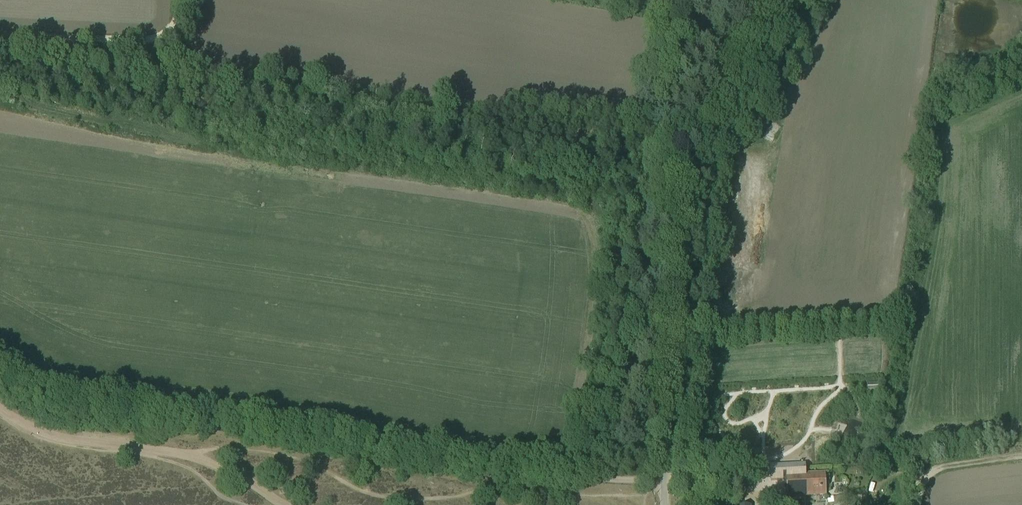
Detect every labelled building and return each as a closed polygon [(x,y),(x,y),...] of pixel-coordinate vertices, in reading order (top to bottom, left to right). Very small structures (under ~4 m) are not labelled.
[(728,178),(737,179),(739,160),(730,159),(728,178)] [(825,472),(785,474),(786,490),(787,497),(798,497),(805,496),(826,495),(825,472)]
